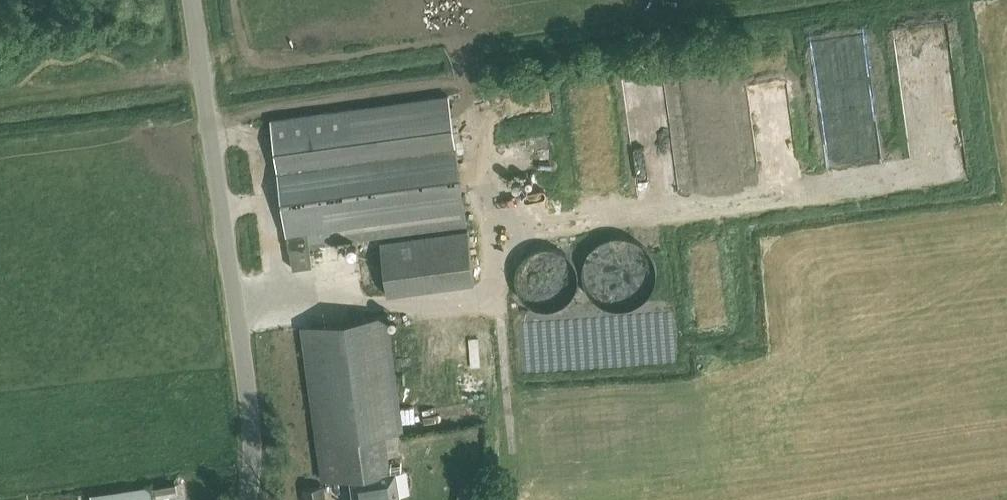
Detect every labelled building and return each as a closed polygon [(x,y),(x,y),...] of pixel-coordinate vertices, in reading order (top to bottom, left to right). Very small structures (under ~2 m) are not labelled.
[(733,126),(730,69),(695,71),(698,128),(733,126)] [(924,75),(910,75),(912,104),(925,104),(924,75)] [(290,250),(292,249),(294,269),(314,266),(311,247),(468,225),(454,127),(450,95),(272,120),(290,250)] [(468,230),(381,242),(388,294),(476,282),(468,230)] [(626,237),(619,236),(608,238),(597,243),(593,246),(586,256),(582,268),(582,274),(583,280),(585,287),(590,296),(594,300),(601,305),(606,308),(612,309),(617,310),(627,309),(631,308),(639,305),(643,302),(649,295),(652,291),(656,280),(656,274),(656,267),(653,257),(646,247),(641,243),(633,239),(626,237)] [(535,306),(542,308),(552,308),(557,307),(562,305),(567,302),(573,296),(576,290),(578,285),(579,278),(579,269),(576,261),(572,256),(568,252),(560,247),(555,245),(547,244),(541,245),(534,247),(528,251),(523,256),(518,263),(516,270),(515,276),(516,281),(518,290),(520,294),(524,299),(529,303),(535,306)] [(321,480),(350,476),(353,499),(399,499),(395,469),(389,470),(384,433),(402,431),(388,315),(301,326),(321,480)] [(93,499),(154,499),(152,486),(92,495),(93,499)] [(325,486),(302,488),(303,499),(327,499),(325,486)] [(478,486),(463,486),(462,499),(477,499),(478,486)]
